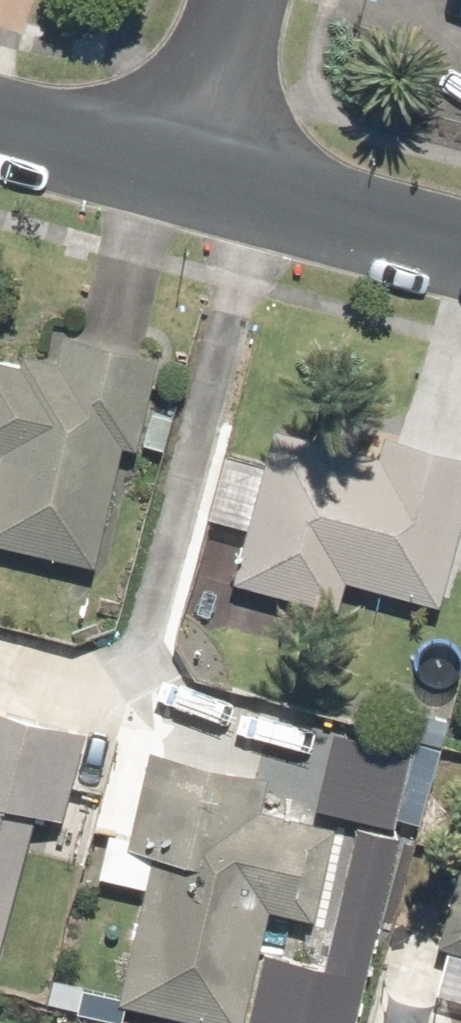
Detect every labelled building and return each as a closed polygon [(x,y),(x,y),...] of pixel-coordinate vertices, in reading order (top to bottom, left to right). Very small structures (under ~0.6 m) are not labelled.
[(0,355),(0,550),(88,568),(113,447),(165,458),(174,416),(152,411),(164,354),(59,332),(52,366),(0,355)] [(271,432),(264,467),(214,456),(202,514),(237,522),(223,588),(333,611),(339,585),(444,607),(460,524),(460,460),(397,446),(395,457),(271,432)] [(23,820),(54,826),(74,732),(0,716),(0,929),(23,820)] [(143,758),(125,852),(155,858),(126,1004),(220,1022),(288,1022),(300,961),(255,952),(264,909),(321,920),(339,830),(249,812),(256,780),(143,758)] [(458,862),(437,954),(460,959),(460,862),(458,862)]
